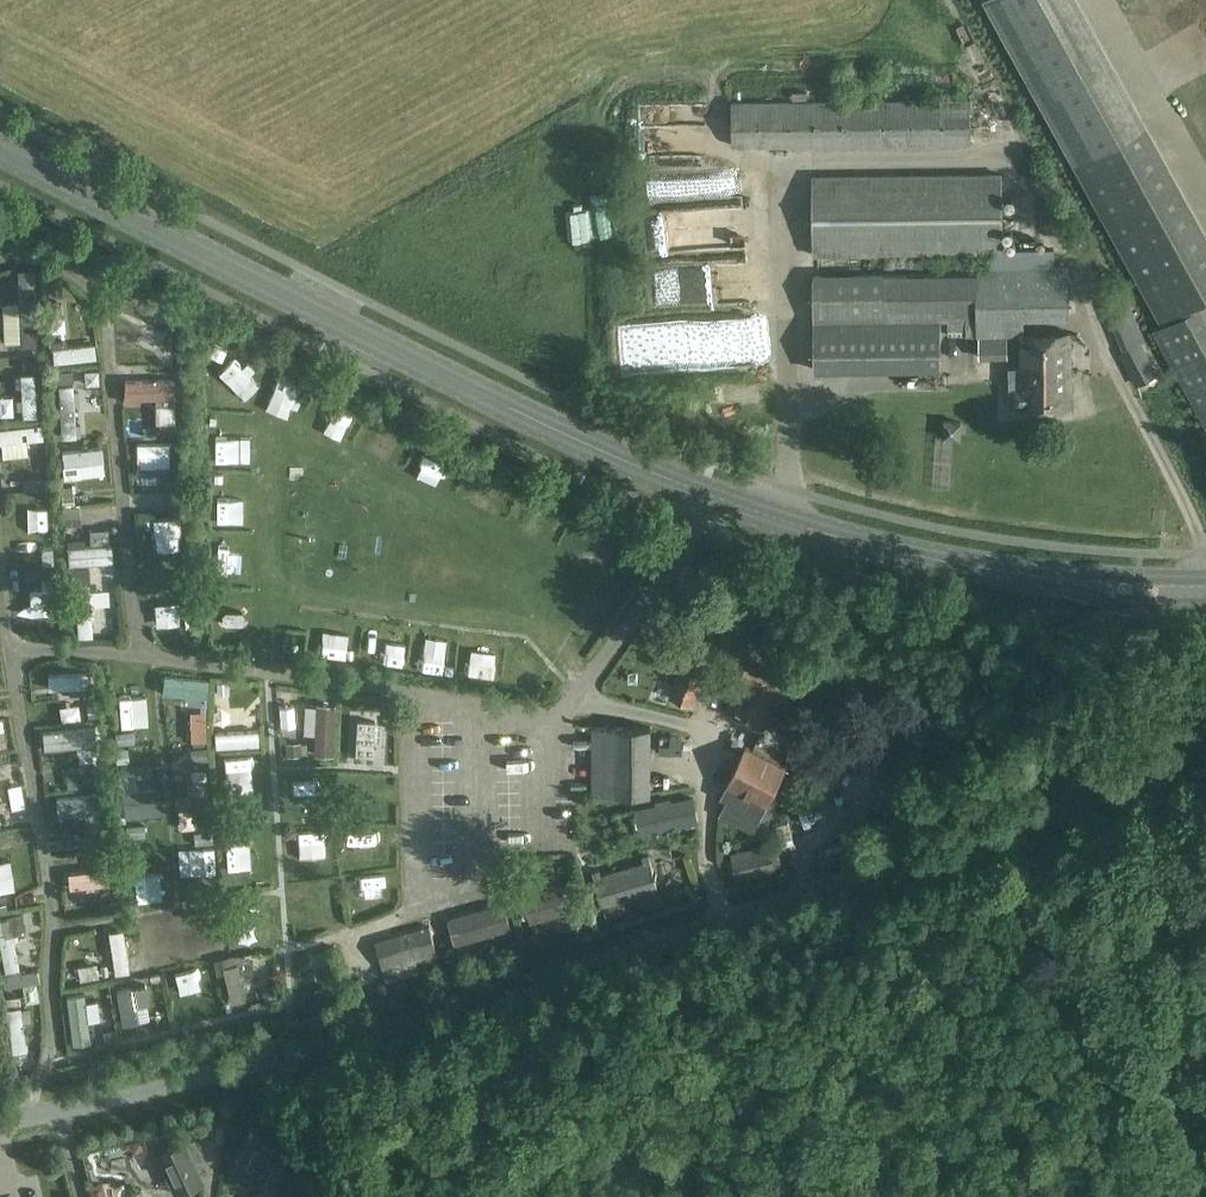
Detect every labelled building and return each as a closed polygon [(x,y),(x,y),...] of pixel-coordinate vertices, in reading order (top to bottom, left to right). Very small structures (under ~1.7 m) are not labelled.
[(1077,0),(990,0),(1166,315),(1205,292),(1205,231),(1077,0)] [(1108,48),(1118,42),(1104,16),(1094,22),(1108,48)] [(734,147),(972,144),(970,99),(732,102),(734,147)] [(1189,169),(1179,177),(1193,194),(1203,186),(1189,169)] [(814,256),(992,254),(1004,254),(1004,251),(1003,173),(814,176),(814,256)] [(676,210),(710,210),(711,180),(676,180),(676,210)] [(814,275),(814,366),(941,366),(941,320),(948,320),(948,336),(1021,334),(1026,334),(1025,319),(1070,317),(1069,264),(1055,264),(1055,251),(1004,251),(1004,254),(992,254),(992,266),(978,266),(978,272),(885,274),(814,275)] [(1147,340),(1136,315),(1129,300),(1106,310),(1125,353),(1122,354),(1136,385),(1157,376),(1143,342),(1147,340)] [(167,318),(130,301),(124,314),(161,331),(167,318)] [(1205,302),(1153,332),(1205,431),(1205,304),(1205,302)] [(1070,332),(1026,334),(1021,334),(1023,368),(1012,369),(1014,407),(1025,407),(1025,410),(1074,407),(1070,332)] [(96,359),(94,344),(52,349),(53,364),(96,359)] [(36,417),(34,374),(20,375),(22,418),(36,417)] [(125,400),(173,399),(173,380),(124,381),(125,400)] [(77,417),(74,382),(60,383),(64,419),(77,417)] [(944,420),(943,439),(962,440),(963,421),(944,420)] [(0,429),(0,445),(43,440),(41,425),(0,429)] [(62,452),(63,466),(104,462),(102,448),(62,452)] [(160,476),(175,476),(176,454),(144,454),(144,467),(160,467),(160,476)] [(47,489),(46,477),(23,479),(24,491),(47,489)] [(79,506),(63,507),(64,525),(80,524),(79,506)] [(42,561),(45,563),(53,563),(52,547),(44,547),(41,551),(42,561)] [(73,563),(73,576),(121,575),(121,562),(73,563)] [(40,610),(44,610),(45,631),(59,631),(57,592),(40,593),(40,610)] [(83,648),(99,647),(97,594),(81,595),(83,648)] [(446,677),(448,663),(402,656),(400,670),(446,677)] [(730,707),(728,711),(749,721),(764,729),(781,694),(784,696),(787,690),(789,692),(794,681),(792,680),(793,676),(772,666),(752,656),(742,675),(745,677),(730,707)] [(460,684),(529,691),(531,667),(463,659),(460,684)] [(682,667),(672,697),(694,705),(705,675),(682,667)] [(165,694),(208,698),(209,684),(166,680),(165,694)] [(11,721),(8,700),(0,701),(0,722),(11,721)] [(332,754),(335,704),(319,703),(316,754),(332,754)] [(192,706),(193,722),(209,721),(208,705),(192,706)] [(374,741),(375,726),(375,721),(357,720),(355,755),(373,756),(374,741)] [(206,742),(206,727),(191,727),(191,742),(206,742)] [(651,794),(651,727),(593,727),(594,794),(651,794)] [(115,732),(116,745),(134,743),(133,731),(115,732)] [(261,756),(261,741),(219,742),(220,757),(261,756)] [(16,760),(15,746),(0,746),(0,761),(16,760)] [(778,833),(759,823),(786,766),(747,747),(721,800),(726,802),(719,817),(773,843),(778,833)] [(281,771),(309,773),(311,752),(283,750),(281,771)] [(120,757),(122,769),(156,766),(155,754),(120,757)] [(103,769),(67,773),(69,788),(105,784),(103,769)] [(287,795),(287,809),(311,809),(311,794),(287,795)] [(123,799),(125,816),(160,812),(158,795),(123,799)] [(658,802),(659,807),(636,812),(641,835),(699,822),(694,799),(671,804),(670,800),(658,802)] [(92,836),(93,850),(109,848),(107,834),(92,836)] [(154,839),(156,863),(166,862),(164,838),(154,839)] [(27,841),(4,845),(6,858),(30,854),(27,841)] [(776,870),(770,845),(732,855),(738,879),(776,870)] [(595,873),(605,906),(660,890),(650,857),(644,859),(646,864),(602,877),(601,872),(595,873)] [(70,888),(110,883),(108,868),(68,873),(70,888)] [(573,910),(566,886),(525,899),(532,922),(573,910)] [(517,926),(510,903),(455,919),(462,942),(517,926)] [(4,970),(19,968),(9,916),(0,918),(0,947),(4,970)] [(374,941),(381,965),(437,949),(431,925),(374,941)] [(134,971),(126,929),(111,932),(118,974),(134,971)] [(272,945),(237,949),(238,960),(273,957),(272,945)] [(96,961),(77,965),(80,979),(99,976),(96,961)] [(232,1001),(244,998),(236,963),(224,966),(232,1001)] [(146,964),(145,979),(162,980),(163,965),(146,964)] [(4,988),(22,984),(20,973),(2,976),(4,988)] [(173,981),(175,997),(217,994),(216,978),(173,981)] [(137,1022),(131,987),(116,990),(122,1024),(137,1022)] [(67,1025),(108,1018),(105,1004),(65,1011),(67,1025)] [(5,1008),(12,1052),(27,1050),(20,1006),(5,1008)] [(261,1186),(273,1161),(282,1165),(288,1152),(280,1148),(281,1146),(253,1133),(234,1172),(261,1186)] [(168,1179),(159,1183),(165,1196),(174,1192),(175,1194),(203,1181),(184,1141),(156,1154),(168,1179)]
